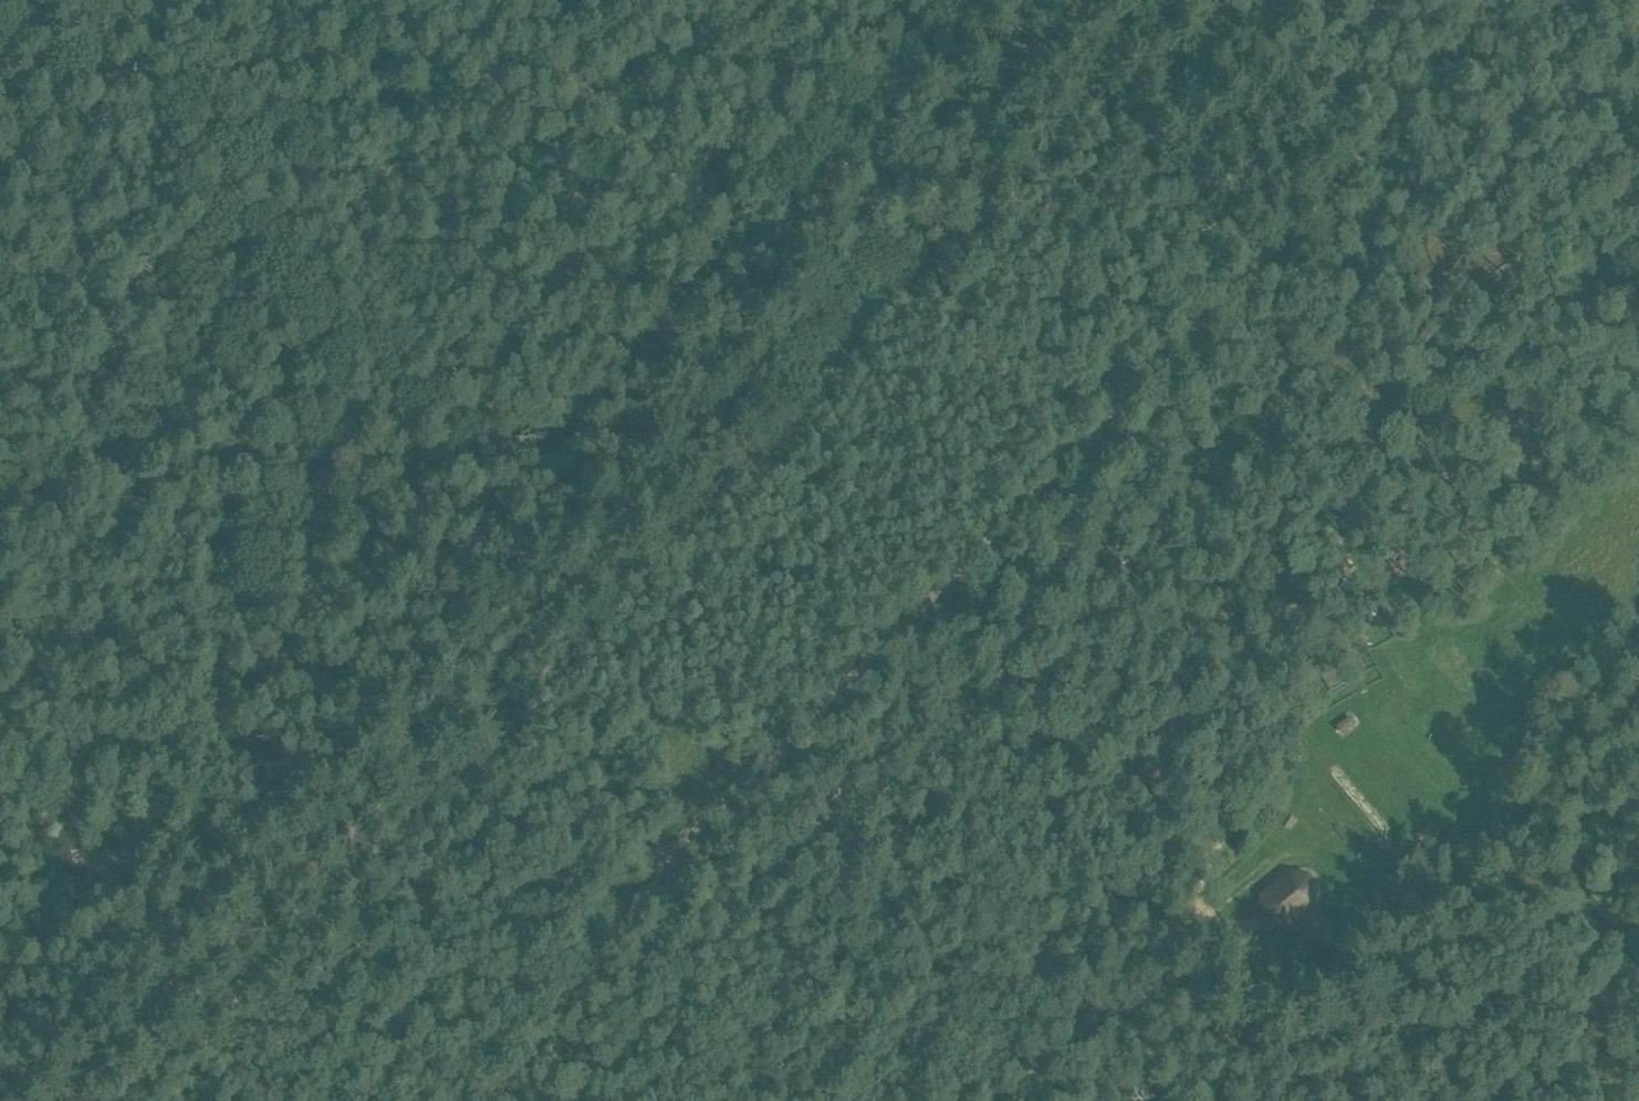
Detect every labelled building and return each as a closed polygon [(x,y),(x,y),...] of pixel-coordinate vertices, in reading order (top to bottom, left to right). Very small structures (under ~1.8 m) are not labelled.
[(1287,925),(1313,905),(1314,889),(1305,877),(1289,875),(1263,896),(1261,912),(1271,924),(1287,925)]
